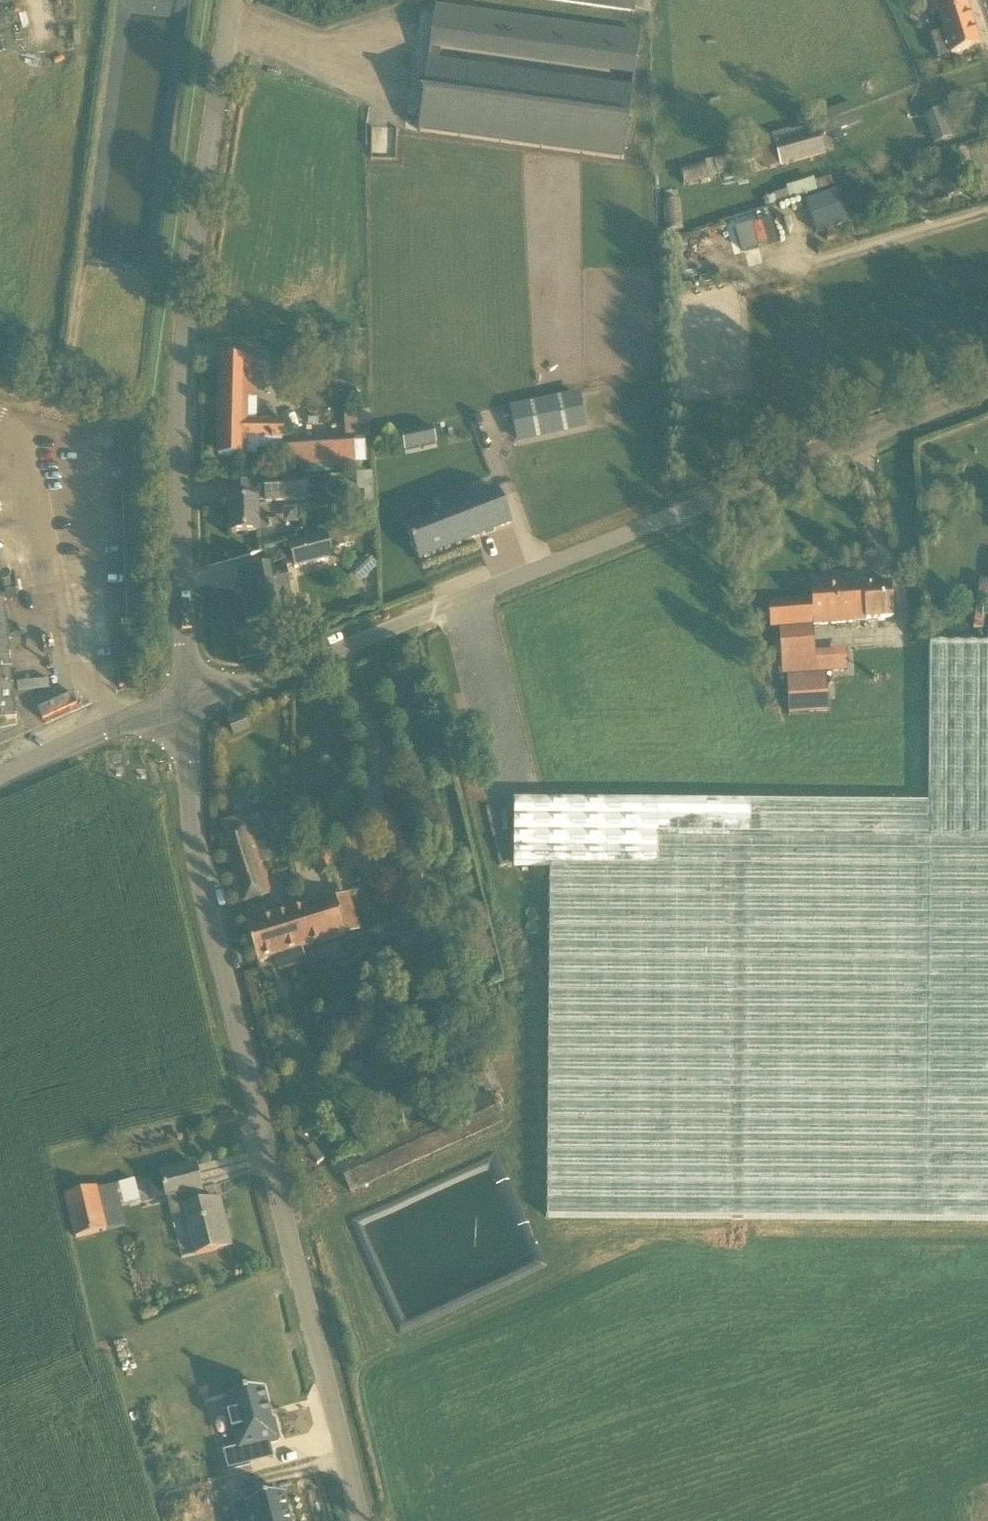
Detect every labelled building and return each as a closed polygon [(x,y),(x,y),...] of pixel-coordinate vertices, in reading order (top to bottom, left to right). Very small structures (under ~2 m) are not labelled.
[(952,55),(980,46),(965,0),(936,0),(935,1),(945,32),(932,36),(939,59),(952,55)] [(436,6),(419,131),(624,159),(633,89),(439,62),(441,52),(634,79),(641,34),(436,6)] [(851,103),(821,114),(824,122),(854,111),(851,103)] [(796,116),(799,127),(815,123),(812,112),(796,116)] [(941,112),(924,118),(934,144),(950,138),(941,112)] [(775,146),(780,166),(825,155),(817,125),(790,131),(790,130),(772,134),(775,146)] [(722,172),(718,160),(682,172),(686,184),(722,172)] [(831,177),(787,186),(789,197),(833,188),(831,177)] [(857,196),(863,212),(896,202),(891,186),(857,196)] [(836,190),(806,201),(817,233),(847,222),(836,190)] [(683,199),(665,200),(667,231),(684,230),(683,199)] [(764,220),(737,228),(743,252),(771,244),(764,220)] [(248,456),(248,441),(283,440),(283,426),(283,424),(276,424),(256,423),(251,423),(249,423),(249,399),(253,399),(254,360),(219,360),(218,456),(248,456)] [(580,393),(509,407),(517,444),(587,430),(580,393)] [(432,427),(401,434),(404,451),(436,444),(432,427)] [(283,444),(283,457),(284,474),(296,473),(296,468),(306,467),(361,463),(368,463),(366,441),(366,436),(354,437),(354,438),(344,439),(332,440),(283,444)] [(373,492),(373,472),(357,472),(358,492),(364,492),(373,492)] [(274,478),(265,479),(266,480),(265,480),(247,481),(241,482),(241,503),(258,502),(258,504),(267,503),(273,503),(308,500),(306,476),(285,477),(274,478)] [(445,513),(406,528),(419,561),(512,525),(499,492),(466,505),(462,495),(441,503),(445,513)] [(258,504),(258,502),(241,503),(231,503),(231,534),(257,533),(257,530),(274,531),(274,516),(258,516),(258,504)] [(285,509),(287,521),(299,520),(297,508),(285,509)] [(328,534),(288,545),(295,570),(334,560),(331,548),(328,535),(328,534)] [(351,572),(361,583),(378,567),(367,557),(351,572)] [(239,574),(248,624),(294,616),(285,566),(239,574)] [(83,573),(83,589),(131,587),(131,571),(83,573)] [(816,651),(814,626),(867,621),(867,619),(894,616),(891,584),(811,590),(812,600),(770,604),(772,626),(778,625),(782,674),(786,674),(789,715),(830,711),(827,671),(848,669),(847,648),(816,651)] [(17,719),(10,658),(11,658),(5,601),(0,601),(0,721),(17,719)] [(514,867),(550,867),(548,1217),(987,1221),(987,644),(930,644),(929,805),(515,801),(514,867)] [(234,737),(248,731),(243,720),(230,725),(234,737)] [(231,878),(239,904),(274,893),(269,879),(267,879),(251,827),(218,838),(227,866),(231,865),(235,877),(231,878)] [(333,864),(340,862),(335,845),(313,852),(320,875),(335,870),(333,864)] [(291,913),(302,949),(346,936),(335,899),(291,913)] [(302,949),(291,913),(246,927),(257,963),(302,949)] [(503,1121),(490,1093),(338,1163),(351,1191),(503,1121)] [(196,1166),(148,1177),(153,1201),(181,1194),(196,1256),(231,1247),(220,1201),(203,1205),(200,1190),(202,1189),(196,1166)] [(76,1240),(78,1239),(113,1229),(127,1226),(123,1210),(121,1202),(102,1207),(97,1189),(65,1197),(76,1240)] [(232,1457),(253,1451),(264,1448),(258,1427),(255,1428),(246,1396),(210,1406),(211,1407),(215,1423),(213,1424),(213,1425),(214,1425),(218,1439),(217,1439),(217,1440),(218,1440),(223,1456),(209,1460),(214,1478),(236,1472),(232,1457)] [(214,1487),(175,1497),(180,1517),(219,1508),(214,1487)] [(281,1494),(264,1499),(263,1492),(243,1497),(244,1504),(243,1504),(244,1507),(247,1520),(288,1520),(281,1494)]
